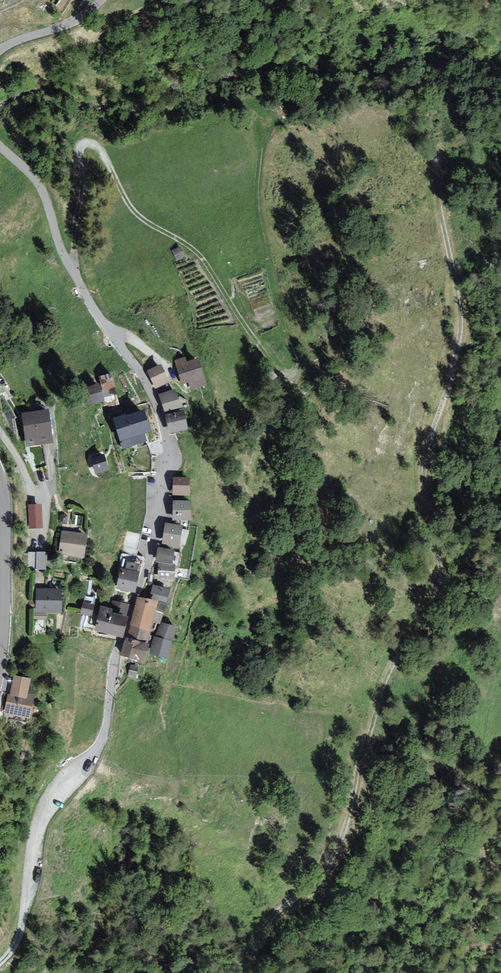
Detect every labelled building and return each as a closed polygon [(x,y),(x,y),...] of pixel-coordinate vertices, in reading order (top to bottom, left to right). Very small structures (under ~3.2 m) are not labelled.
[(183,248),(174,252),(177,262),(187,259),(183,248)] [(199,364),(181,368),(186,389),(204,385),(199,364)] [(166,366),(151,372),(157,388),(172,383),(166,366)] [(115,374),(102,378),(109,404),(122,401),(115,374)] [(181,390),(162,396),(168,414),(186,409),(181,390)] [(152,411),(118,421),(122,434),(106,438),(111,456),(128,451),(126,443),(158,433),(152,411)] [(190,412),(170,417),(174,435),(194,430),(190,412)] [(54,413),(26,416),(29,448),(58,445),(54,413)] [(96,471),(110,466),(104,448),(90,453),(96,471)] [(197,480),(178,478),(177,496),(195,497),(197,480)] [(198,503),(178,503),(178,522),(197,523),(198,503)] [(45,507),(30,507),(31,531),(45,530),(45,507)] [(189,528),(170,525),(166,545),(185,549),(189,528)] [(93,537),(64,533),(61,556),(89,560),(93,537)] [(181,553),(163,550),(161,562),(179,565),(181,553)] [(49,555),(30,554),(29,570),(48,571),(49,555)] [(182,568),(163,566),(162,582),(181,584),(182,568)] [(138,572),(122,569),(118,587),(134,591),(138,572)] [(68,589),(39,589),(39,614),(67,614),(68,589)] [(150,600),(139,597),(129,636),(150,641),(155,623),(160,603),(150,600)] [(109,609),(101,607),(94,631),(121,638),(127,616),(124,616),(127,604),(111,600),(109,609)] [(98,606),(87,604),(85,616),(96,618),(98,606)] [(181,629),(167,626),(162,624),(155,656),(174,660),(181,629)] [(148,645),(127,638),(122,654),(143,660),(148,645)] [(143,668),(134,666),(131,678),(140,680),(143,668)] [(37,680),(19,677),(16,696),(12,695),(8,716),(39,721),(42,697),(34,696),(37,680)]
